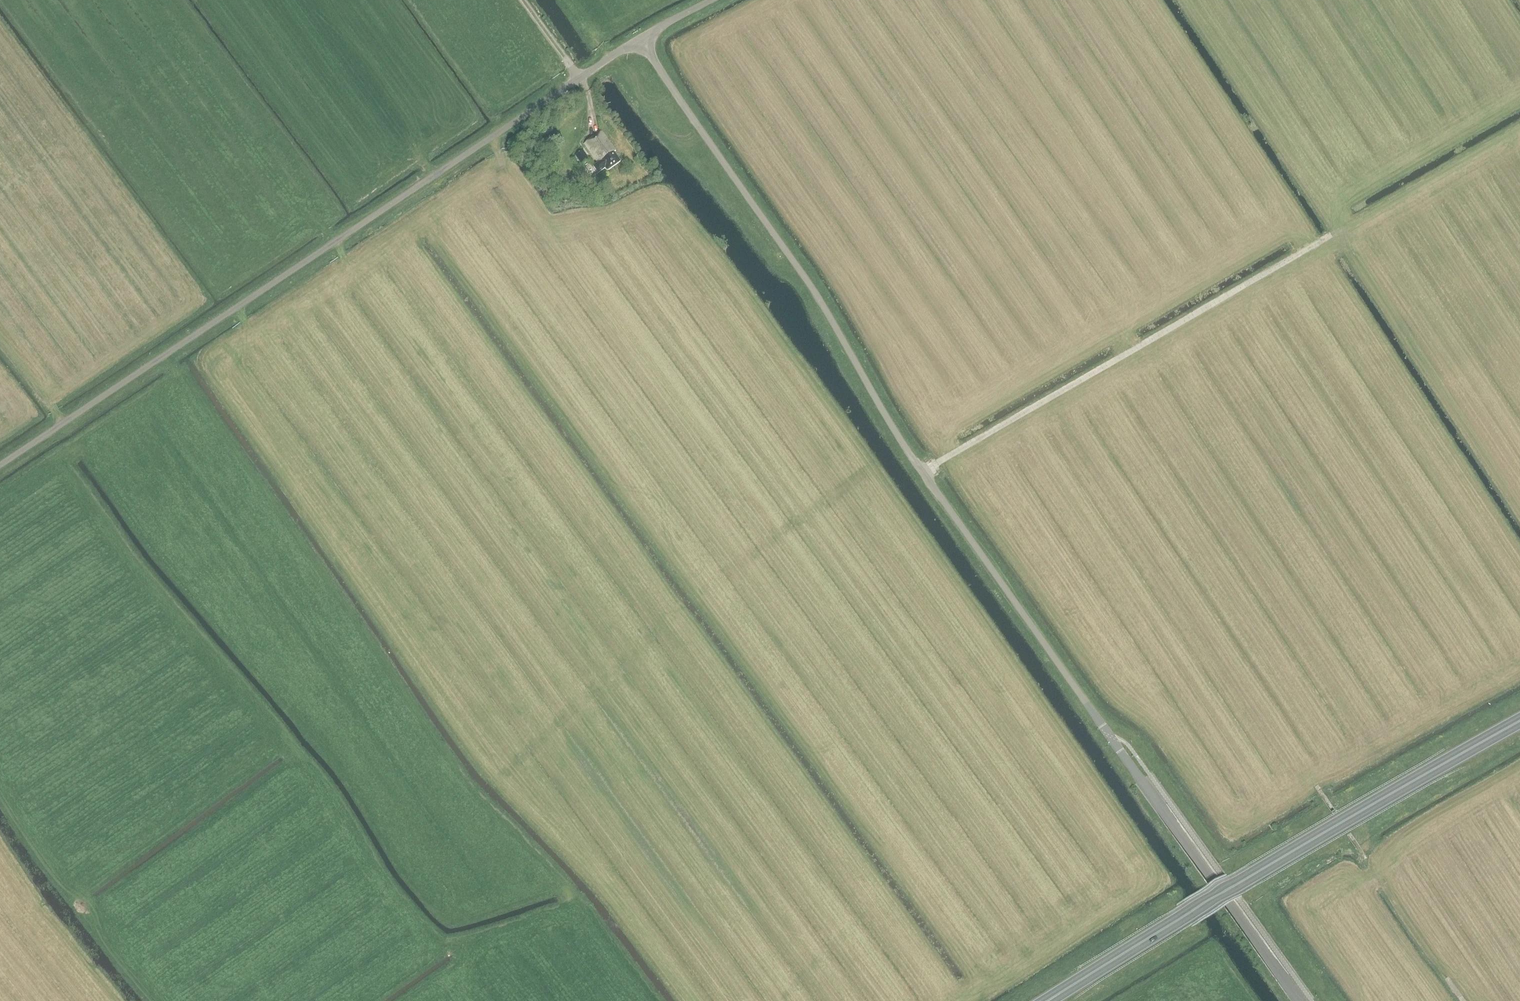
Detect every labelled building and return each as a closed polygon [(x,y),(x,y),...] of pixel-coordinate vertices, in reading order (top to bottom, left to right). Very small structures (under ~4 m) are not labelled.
[(601,133),(584,145),(597,163),(593,166),(598,174),(604,169),(606,171),(618,162),(612,153),(614,152),(601,133)] [(581,150),(574,155),(581,166),(588,160),(581,150)]
